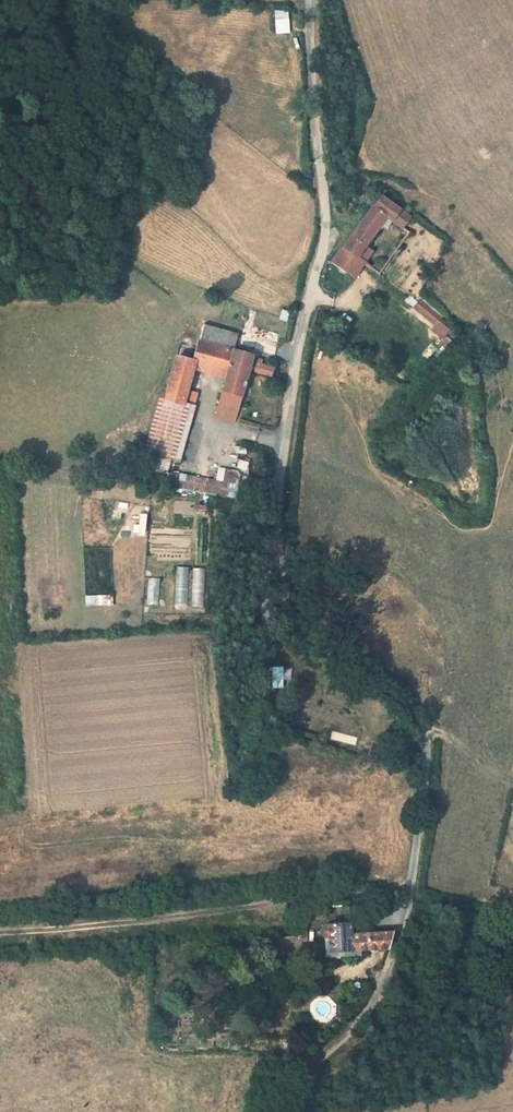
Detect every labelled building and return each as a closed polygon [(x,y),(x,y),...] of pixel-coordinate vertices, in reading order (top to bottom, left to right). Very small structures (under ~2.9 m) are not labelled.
[(275,11),(276,33),(291,32),(289,10),(275,11)] [(388,202),(385,206),(377,201),(328,267),(349,283),(361,265),(353,259),(366,242),(367,240),(381,222),(397,233),(398,231),(405,221),(391,210),(392,209),(392,205),(388,202)] [(353,259),(361,265),(374,249),(366,242),(353,259)] [(423,312),(413,304),(406,312),(416,321),(423,312)] [(231,339),(195,330),(192,345),(228,354),(231,339)] [(192,345),(190,351),(188,360),(187,365),(172,362),(165,388),(182,393),(188,367),(222,376),(216,404),(234,409),(246,359),(228,354),(192,345)] [(262,362),(259,373),(273,377),(276,366),(262,362)] [(160,403),(178,407),(182,393),(165,388),(160,403)] [(186,490),(238,498),(242,470),(219,467),(217,478),(188,474),(186,490)] [(158,524),(168,524),(167,504),(156,504),(158,524)] [(153,549),(152,581),(163,581),(164,550),(153,549)] [(432,744),(431,752),(441,754),(443,746),(432,744)] [(320,930),(317,933),(318,938),(347,935),(346,925),(323,926),(323,930),(320,930)] [(347,938),(347,935),(318,938),(318,940),(321,943),(324,943),(325,955),(336,954),(346,953),(352,952),(384,950),(389,934),(347,938)]
